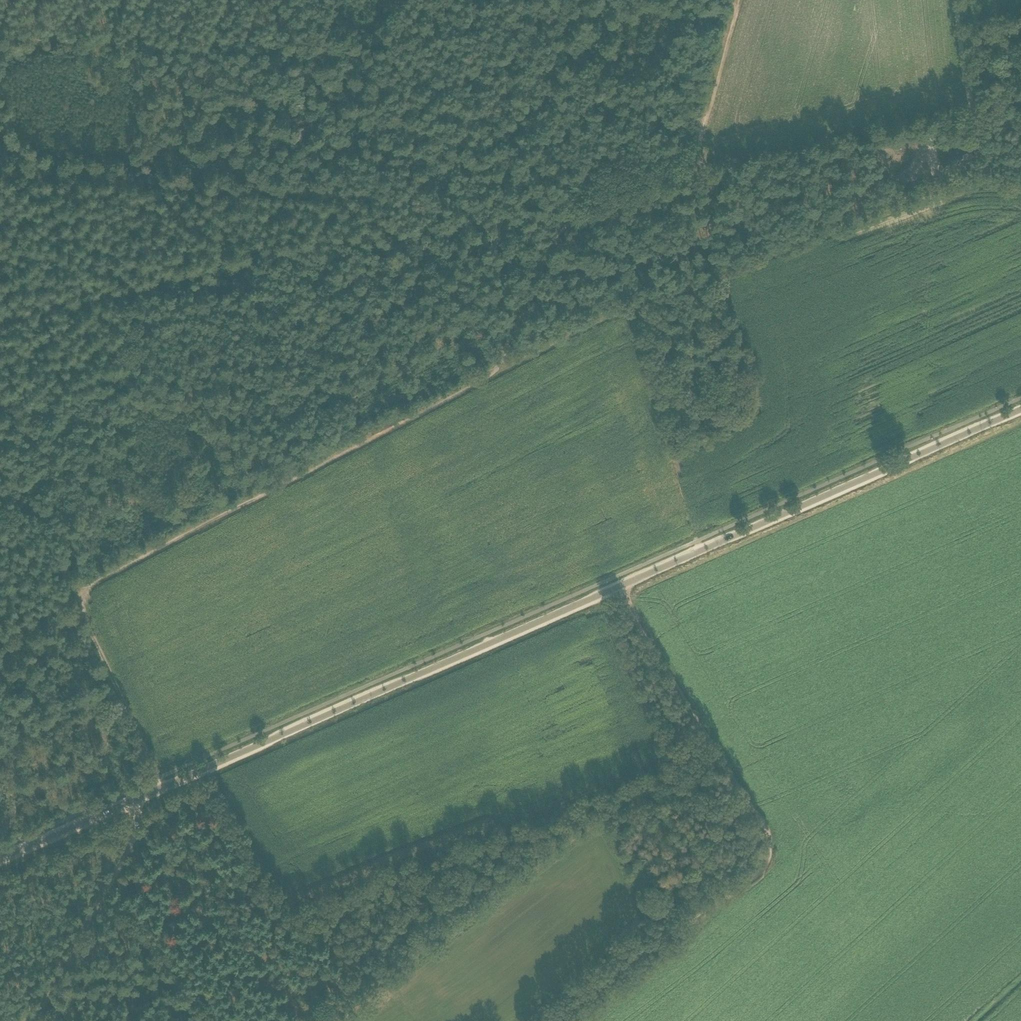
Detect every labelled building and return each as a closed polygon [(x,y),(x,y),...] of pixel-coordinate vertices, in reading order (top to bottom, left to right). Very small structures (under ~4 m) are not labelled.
[(931,143),(934,148),(947,142),(943,136),(931,143)]
